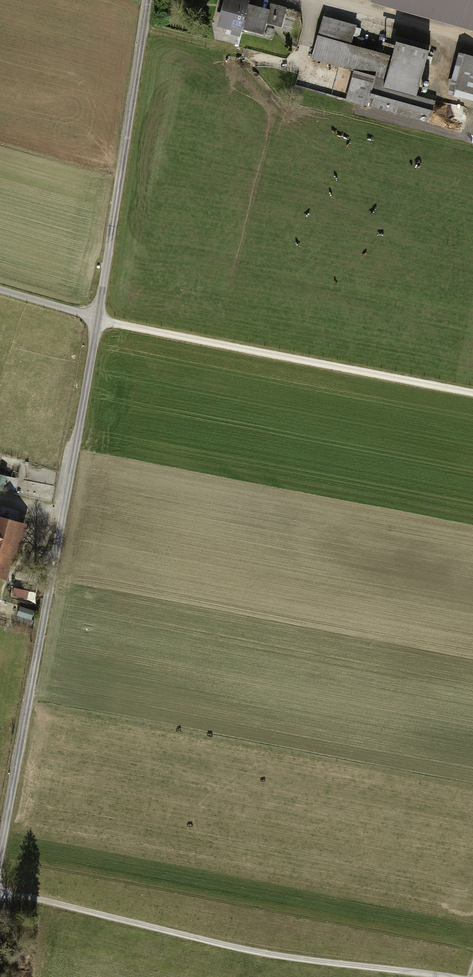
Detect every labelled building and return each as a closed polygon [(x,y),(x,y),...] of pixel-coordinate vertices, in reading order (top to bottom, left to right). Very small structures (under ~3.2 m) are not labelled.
[(245,0),(226,0),(219,28),(233,32),(233,35),(242,37),(244,30),(274,38),(276,29),(290,33),(294,17),(287,15),(289,7),(272,2),(269,11),(251,6),(252,2),(245,0)] [(370,2),(472,30),(472,0),(371,0),(370,2)] [(358,26),(323,17),(311,60),(353,71),(346,100),(431,123),(437,101),(420,96),(432,51),(399,42),(395,57),(353,46),(358,26)] [(461,54),(450,92),(472,98),(472,52),(467,50),(466,55),(461,54)] [(8,579),(13,560),(20,562),(30,524),(0,516),(0,577),(8,579)] [(14,589),(13,597),(28,600),(29,592),(14,589)] [(35,613),(21,609),(19,618),(33,622),(35,613)]
